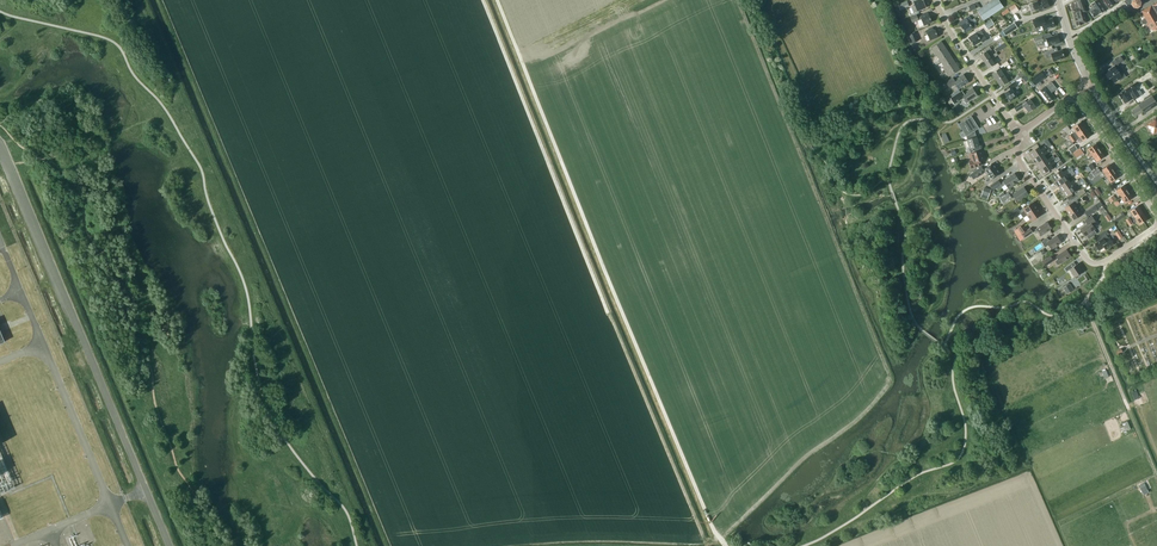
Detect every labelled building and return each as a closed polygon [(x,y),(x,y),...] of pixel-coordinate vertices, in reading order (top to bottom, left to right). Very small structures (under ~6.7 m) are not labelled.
[(926,8),(923,1),(922,1),(921,0),(918,0),(914,2),(915,6),(911,7),(914,15),(919,13),(918,11),(926,8)] [(984,20),(1004,7),(999,0),(992,0),(977,10),(984,20)] [(1049,7),(1049,6),(1050,6),(1049,2),(1048,3),(1047,0),(1038,3),(1037,2),(1033,3),(1036,10),(1039,9),(1040,11),(1043,10),(1043,9),(1049,7)] [(1072,9),(1077,26),(1083,24),(1087,23),(1084,13),(1087,11),(1083,0),(1076,0),(1078,7),(1072,9)] [(1105,10),(1098,0),(1097,0),(1091,4),(1093,7),(1089,10),(1094,17),(1098,14),(1098,15),(1105,10)] [(1124,1),(1127,6),(1131,4),(1133,7),(1137,8),(1141,6),(1141,2),(1140,0),(1125,0),(1124,1)] [(898,4),(900,10),(909,6),(907,1),(898,4)] [(1144,19),(1142,20),(1142,22),(1142,23),(1143,24),(1145,25),(1146,24),(1150,31),(1152,29),(1154,32),(1156,30),(1156,3),(1140,13),(1144,19)] [(1019,10),(1015,4),(1009,8),(1013,14),(1019,10)] [(924,26),(932,22),(928,13),(918,17),(916,15),(910,17),(912,23),(921,19),(924,26)] [(1030,13),(1018,21),(1021,26),(1033,18),(1030,13)] [(959,23),(965,33),(972,28),(974,30),(977,28),(969,16),(959,23)] [(1044,30),(1055,26),(1052,19),(1045,21),(1043,17),(1033,20),(1035,28),(1042,26),(1044,30)] [(984,23),(987,28),(994,24),(991,19),(984,23)] [(1007,34),(1021,28),(1018,22),(1005,28),(1007,34)] [(930,40),(938,37),(935,30),(934,31),(933,28),(926,31),(930,40)] [(969,38),(974,46),(981,41),(982,43),(987,40),(980,30),(969,38)] [(913,43),(919,40),(915,32),(909,35),(913,43)] [(1058,35),(1050,37),(1049,33),(1034,38),(1036,43),(1043,41),(1044,42),(1047,41),(1049,46),(1060,43),(1058,35)] [(935,56),(936,55),(946,49),(941,42),(932,48),(935,53),(934,54),(935,56)] [(980,56),(984,61),(990,57),(987,53),(992,50),(990,48),(986,51),(986,52),(980,56)] [(940,63),(941,62),(951,56),(946,49),(936,55),(939,60),(938,61),(940,63)] [(1054,62),(1065,58),(1063,50),(1055,53),(1054,49),(1044,52),(1047,59),(1052,57),(1054,62)] [(996,53),(990,57),(984,61),(989,69),(995,65),(992,59),(998,55),(1001,60),(1005,57),(1001,50),(997,53),(996,53)] [(944,70),(945,69),(955,63),(951,56),(941,62),(944,67),(943,68),(944,70)] [(1123,61),(1121,57),(1112,63),(1114,66),(1104,73),(1109,79),(1111,78),(1114,83),(1119,80),(1120,81),(1126,77),(1118,64),(1123,61)] [(955,63),(945,69),(949,74),(947,75),(949,77),(960,70),(955,63)] [(997,81),(1005,76),(1009,73),(1008,71),(1003,74),(1000,69),(992,74),(997,81)] [(1031,79),(1035,85),(1046,77),(1041,71),(1031,79)] [(959,89),(969,83),(963,75),(955,81),(953,78),(946,82),(950,88),(955,84),(959,89)] [(1007,80),(1005,76),(997,81),(1001,86),(1008,82),(1009,82),(1013,79),(1012,77),(1007,80)] [(1014,91),(1019,88),(1015,82),(1008,87),(1010,90),(1005,93),(1010,101),(1017,97),(1014,91)] [(1051,82),(1039,92),(1045,100),(1047,99),(1050,102),(1055,98),(1051,93),(1057,88),(1051,82)] [(1140,90),(1137,91),(1133,85),(1127,89),(1119,94),(1119,95),(1119,96),(1120,97),(1121,97),(1122,99),(1125,103),(1133,98),(1134,100),(1143,94),(1140,90)] [(978,96),(972,88),(964,94),(962,91),(955,96),(950,99),(954,104),(958,101),(964,98),(967,103),(978,96)] [(1140,105),(1132,110),(1133,112),(1132,112),(1133,113),(1132,114),(1133,116),(1134,116),(1135,117),(1143,112),(1144,113),(1156,105),(1156,103),(1152,95),(1139,104),(1140,105)] [(1029,113),(1036,108),(1030,100),(1026,102),(1025,100),(1014,108),(1017,112),(1025,107),(1029,113)] [(966,137),(967,140),(976,137),(975,131),(979,128),(976,123),(972,116),(959,125),(966,137)] [(1156,118),(1146,125),(1151,132),(1150,132),(1151,134),(1152,134),(1153,136),(1156,133),(1156,120),(1156,118)] [(1076,131),(1067,137),(1069,141),(1071,139),(1086,129),(1081,122),(1073,128),(1076,131)] [(1086,129),(1071,139),(1072,142),(1079,138),(1080,137),(1083,141),(1091,136),(1086,129)] [(968,149),(969,152),(982,148),(981,145),(980,146),(977,137),(976,137),(967,140),(970,149),(968,149)] [(1069,141),(1065,143),(1068,148),(1074,144),(1072,142),(1071,139),(1069,141)] [(1088,149),(1092,156),(1100,150),(1096,144),(1088,149)] [(1029,154),(1032,159),(1048,149),(1048,148),(1047,145),(1041,149),(1039,147),(1029,154)] [(983,150),(982,148),(969,152),(972,162),(969,162),(971,168),(981,165),(980,161),(984,160),(981,151),(983,150)] [(1073,153),(1076,158),(1084,153),(1081,148),(1073,153)] [(997,164),(1014,155),(1011,149),(994,157),(997,164)] [(1045,155),(1050,152),(1048,149),(1032,159),(1036,165),(1046,158),(1045,155)] [(1105,157),(1100,150),(1092,156),(1097,162),(1105,157)] [(1036,165),(1040,170),(1053,160),(1051,157),(1048,160),(1046,158),(1036,165)] [(1055,163),(1053,160),(1040,170),(1043,175),(1053,168),(1052,166),(1055,163)] [(985,172),(987,175),(997,169),(993,163),(983,170),(981,167),(973,172),(977,178),(985,172)] [(1094,163),(1088,168),(1091,172),(1097,167),(1094,163)] [(1107,176),(1115,171),(1110,165),(1102,170),(1107,176)] [(1098,167),(1087,174),(1090,179),(1101,172),(1098,167)] [(990,180),(991,180),(991,181),(1000,174),(997,169),(987,175),(989,178),(986,180),(987,182),(990,180)] [(1052,177),(1055,182),(1069,173),(1067,170),(1063,172),(1062,170),(1052,177)] [(1119,177),(1115,171),(1107,176),(1111,183),(1119,177)] [(1055,182),(1059,187),(1069,180),(1067,178),(1071,176),(1069,173),(1055,182)] [(972,174),(966,179),(969,184),(976,180),(972,174)] [(1006,185),(1009,189),(1013,186),(1012,185),(1019,181),(1015,174),(1001,184),(998,181),(991,186),(994,191),(1001,186),(1002,187),(1006,185)] [(1059,187),(1062,193),(1076,183),(1074,180),(1070,183),(1069,180),(1059,187)] [(1078,186),(1076,183),(1062,193),(1066,198),(1076,191),(1075,189),(1078,186)] [(1116,191),(1121,197),(1129,192),(1124,185),(1116,191)] [(989,196),(991,189),(984,187),(982,194),(989,196)] [(1028,194),(1024,188),(1013,195),(1018,203),(1022,200),(1022,199),(1028,194)] [(1065,209),(1069,215),(1078,209),(1075,205),(1079,203),(1077,200),(1079,199),(1078,198),(1086,192),(1084,190),(1068,201),(1071,204),(1065,209)] [(1133,198),(1129,192),(1121,197),(1125,204),(1133,198)] [(1012,198),(1009,193),(1000,199),(1004,204),(1012,198)] [(1100,201),(1085,212),(1087,216),(1103,205),(1100,201)] [(1023,210),(1024,211),(1021,213),(1023,217),(1027,215),(1028,216),(1038,208),(1034,202),(1023,210)] [(1131,211),(1135,218),(1143,213),(1138,206),(1131,211)] [(1017,207),(1010,212),(1012,215),(1020,210),(1017,207)] [(1042,214),(1038,208),(1028,216),(1032,222),(1042,214)] [(1078,209),(1069,215),(1073,221),(1082,215),(1078,209)] [(1120,213),(1115,217),(1118,221),(1123,217),(1120,213)] [(1148,220),(1143,213),(1135,218),(1140,225),(1148,220)] [(1097,233),(1094,230),(1095,229),(1092,225),(1096,222),(1092,216),(1085,221),(1087,224),(1080,229),(1085,236),(1086,235),(1089,239),(1097,233)] [(1045,224),(1036,230),(1041,237),(1050,230),(1049,230),(1051,228),(1048,223),(1046,224),(1045,224)] [(1027,229),(1024,224),(1017,228),(1015,229),(1019,235),(1021,233),(1027,229)] [(1021,233),(1024,238),(1033,232),(1030,228),(1027,229),(1021,233)] [(1097,250),(1099,249),(1099,251),(1104,247),(1106,250),(1114,244),(1110,238),(1108,239),(1106,236),(1109,234),(1106,229),(1099,234),(1101,237),(1099,239),(1100,241),(1095,244),(1096,245),(1095,246),(1094,248),(1096,250),(1097,250)] [(1117,232),(1121,239),(1125,237),(1121,229),(1117,232)] [(1049,245),(1052,250),(1062,243),(1057,236),(1049,241),(1047,238),(1041,242),(1045,247),(1049,245)] [(1061,263),(1071,257),(1066,250),(1057,257),(1058,259),(1056,261),(1056,262),(1057,264),(1059,265),(1061,263)] [(1050,255),(1042,261),(1045,266),(1054,261),(1050,255)] [(1075,278),(1083,272),(1078,264),(1076,265),(1074,262),(1065,269),(1067,272),(1070,270),(1075,278)] [(1063,287),(1067,294),(1074,290),(1070,283),(1063,287)] [(1087,328),(1086,325),(1078,328),(1081,334),(1084,332),(1083,330),(1087,328)] [(1123,426),(1121,427),(1122,431),(1125,430),(1126,431),(1131,429),(1127,421),(1122,423),(1123,426)]
